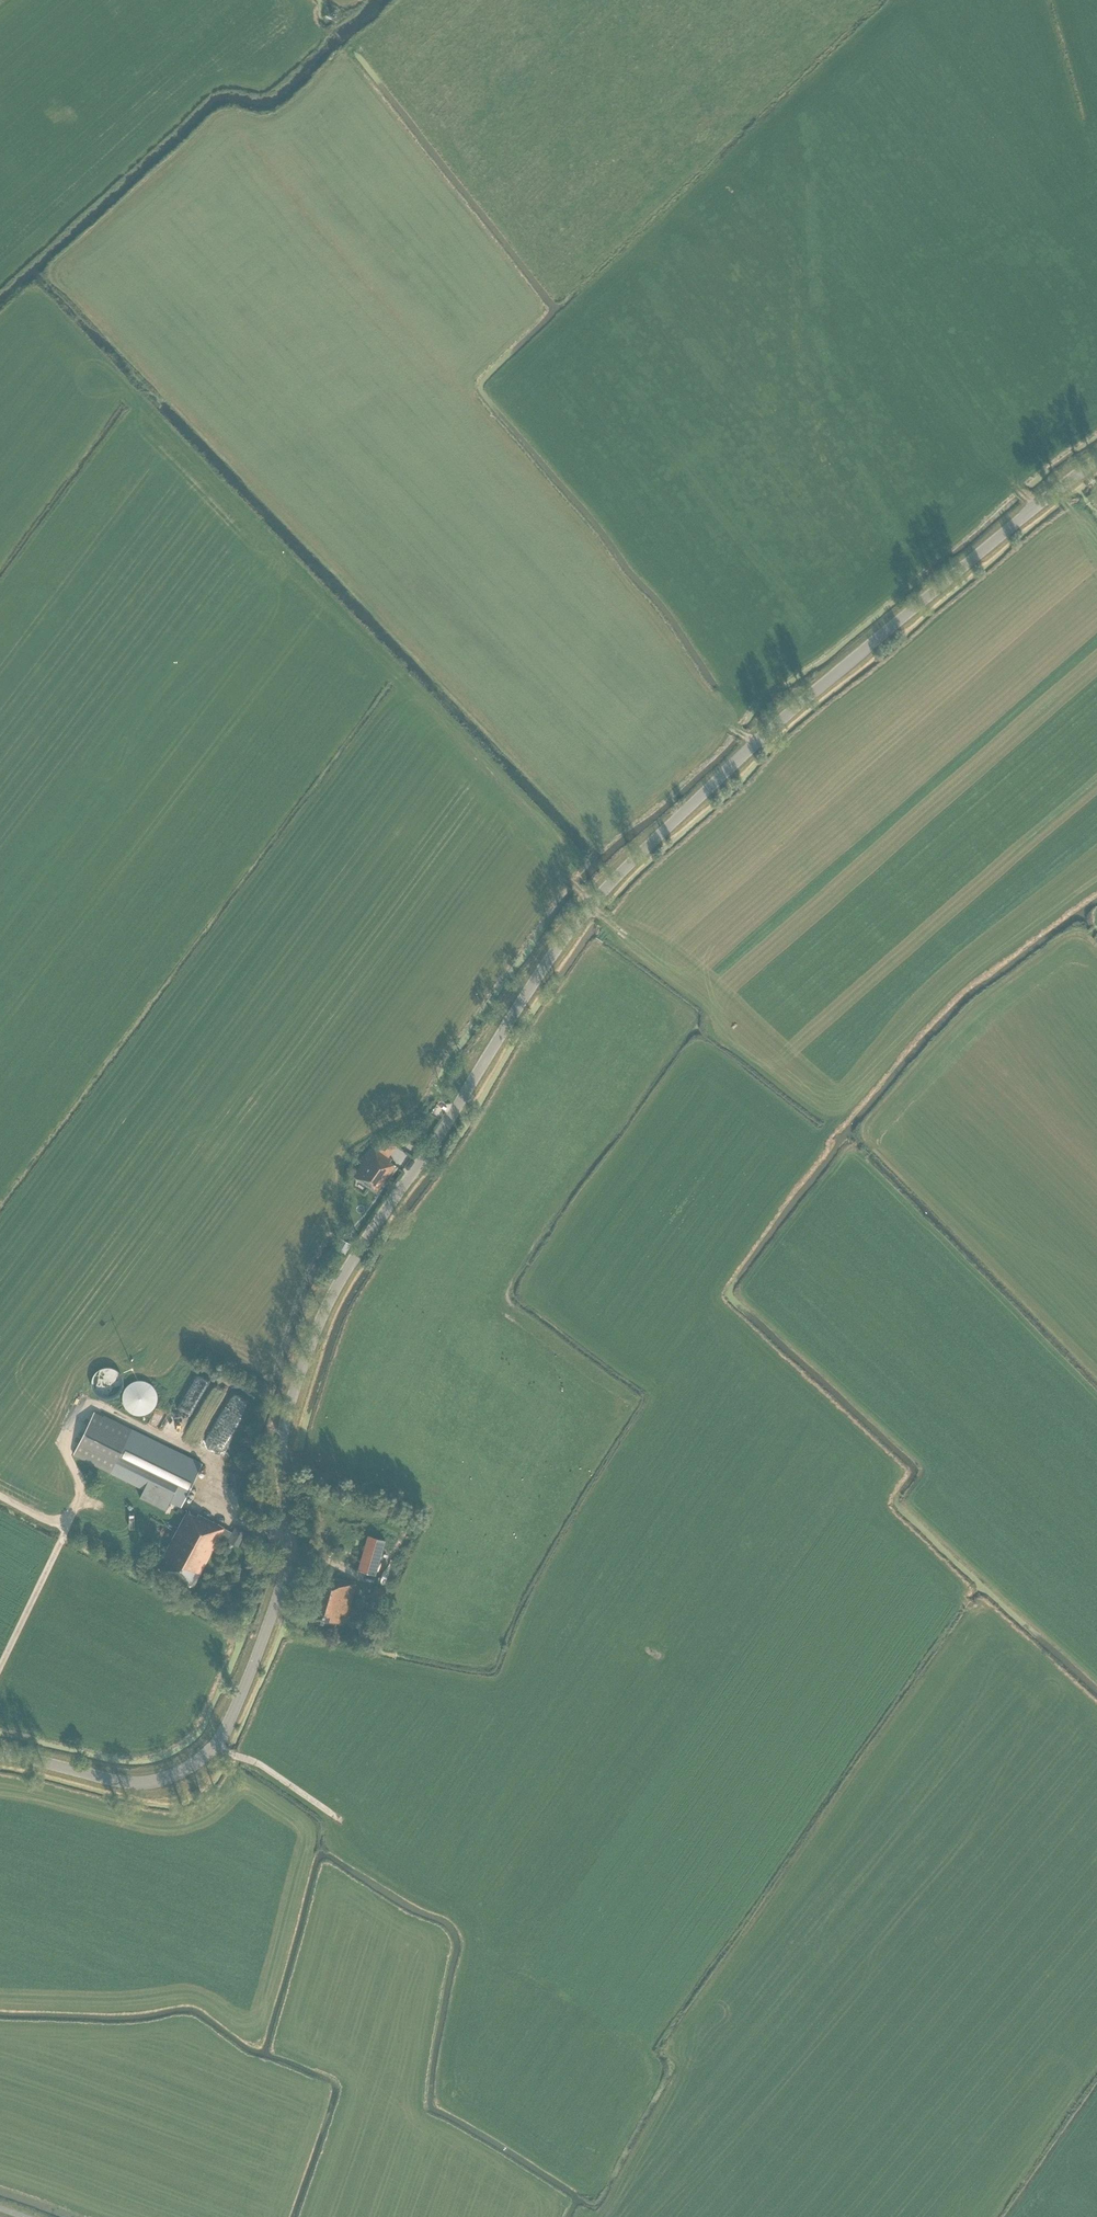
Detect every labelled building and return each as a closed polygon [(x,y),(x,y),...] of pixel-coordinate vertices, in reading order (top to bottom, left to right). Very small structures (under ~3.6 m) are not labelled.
[(391,1159),(373,1146),(352,1176),(377,1193),(396,1165),(390,1161),(391,1159)] [(339,1242),(335,1248),(346,1254),(350,1248),(339,1242)] [(125,1388),(124,1390),(123,1392),(123,1393),(122,1395),(122,1397),(122,1399),(122,1401),(123,1402),(123,1404),(124,1406),(125,1407),(126,1408),(127,1409),(127,1410),(128,1411),(129,1412),(130,1413),(132,1414),(134,1414),(136,1415),(138,1415),(139,1415),(141,1415),(144,1415),(145,1414),(147,1414),(149,1413),(151,1411),(152,1410),(153,1409),(154,1407),(155,1406),(156,1405),(156,1403),(157,1401),(157,1400),(157,1398),(157,1397),(157,1395),(157,1394),(156,1392),(156,1391),(155,1389),(154,1388),(153,1386),(152,1386),(151,1384),(150,1384),(148,1382),(146,1381),(144,1381),(143,1380),(141,1380),(140,1380),(138,1380),(136,1381),(135,1381),(133,1382),(131,1382),(129,1383),(128,1384),(127,1385),(126,1386),(125,1388)] [(211,1427),(225,1435),(247,1395),(233,1387),(211,1427)] [(74,1453),(109,1470),(182,1506),(201,1465),(94,1412),(74,1453)] [(218,1540),(226,1544),(228,1541),(230,1537),(233,1532),(198,1514),(197,1516),(187,1511),(157,1567),(193,1587),(218,1540)] [(246,1533),(235,1527),(233,1532),(230,1537),(228,1541),(235,1545),(240,1548),(246,1534),(246,1533)] [(254,1537),(246,1534),(240,1548),(248,1552),(254,1537)] [(382,1547),(369,1544),(361,1570),(375,1574),(382,1547)] [(327,1577),(317,1574),(309,1604),(311,1605),(307,1618),(335,1626),(337,1621),(345,1624),(356,1583),(328,1575),(327,1577)] [(375,1586),(373,1594),(384,1597),(387,1589),(375,1586)]
